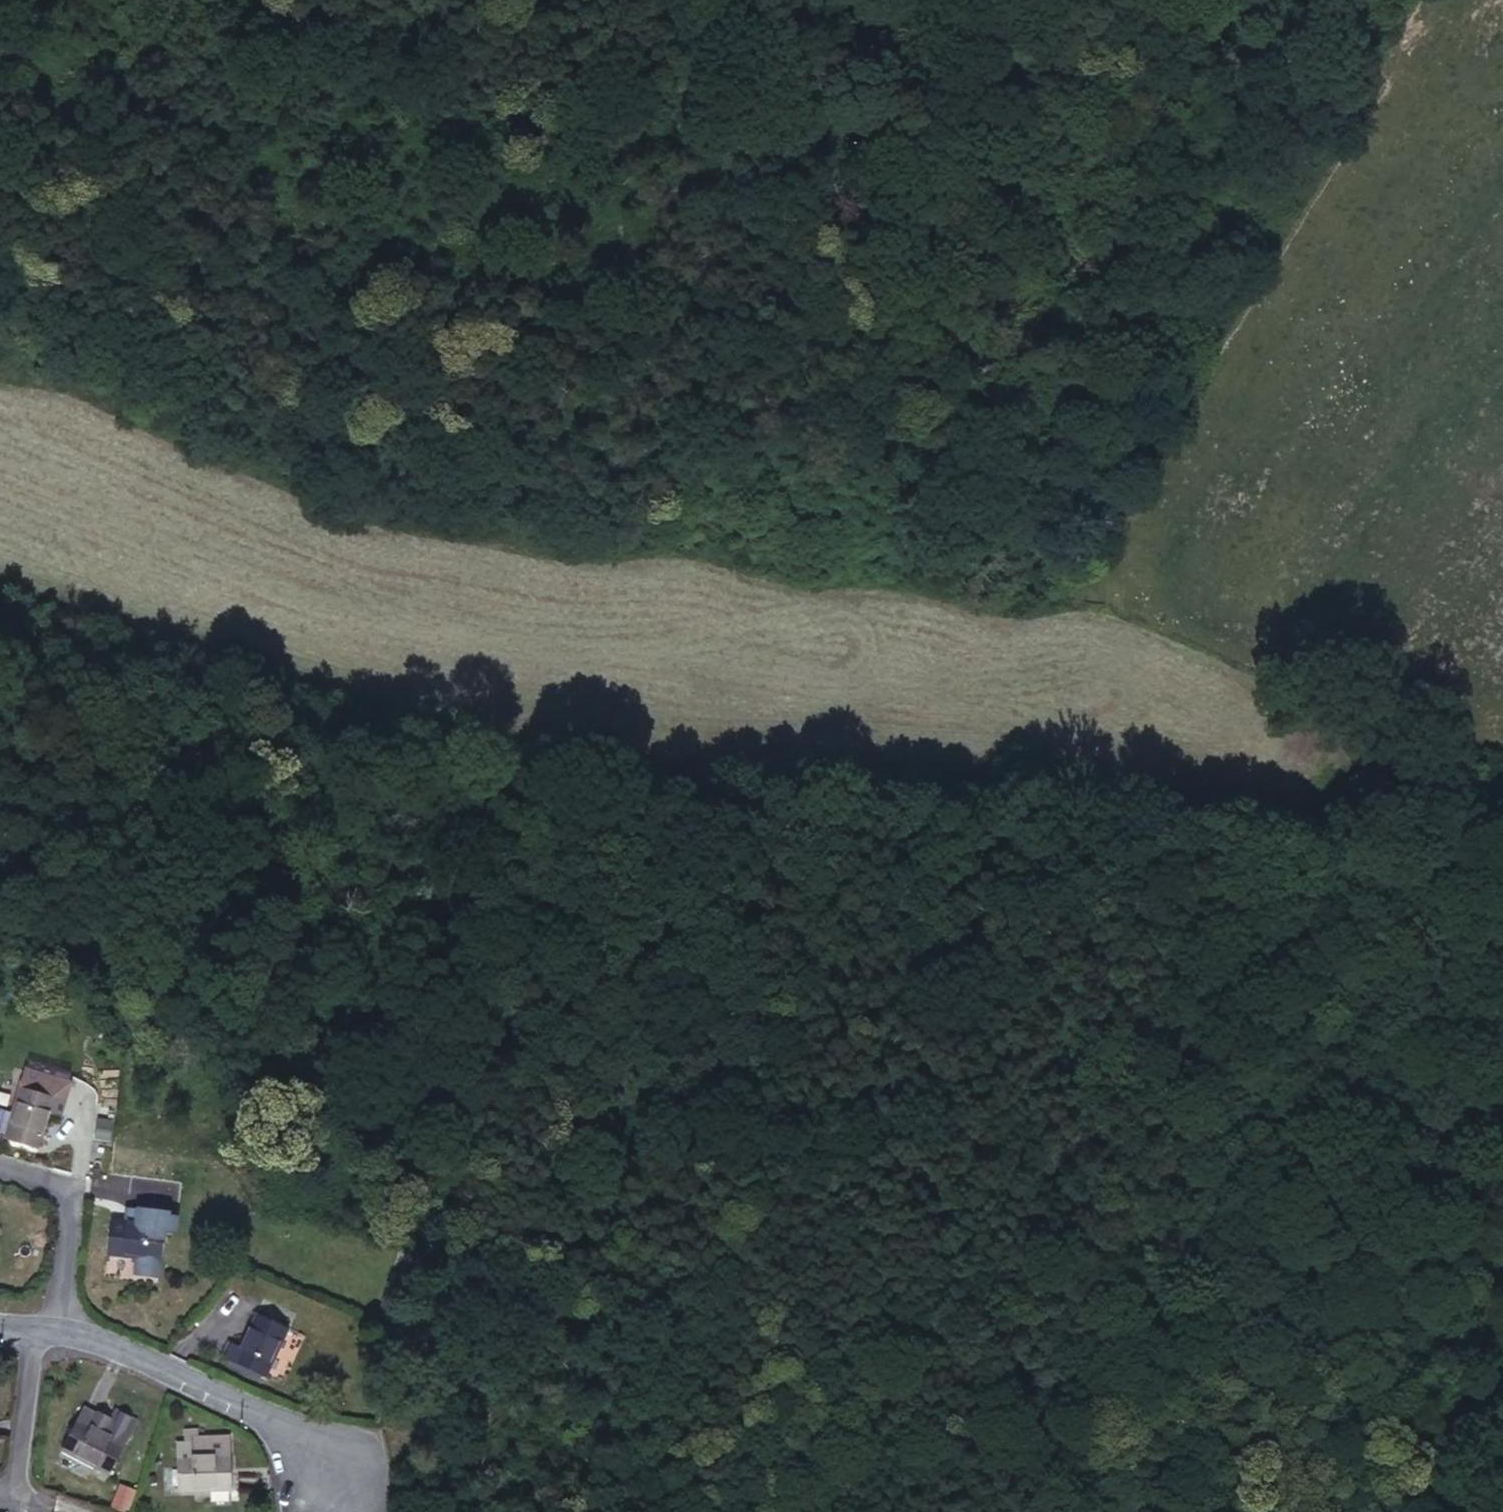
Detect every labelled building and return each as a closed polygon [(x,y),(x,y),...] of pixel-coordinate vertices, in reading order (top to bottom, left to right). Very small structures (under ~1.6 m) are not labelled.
[(75,1083),(29,1068),(9,1138),(44,1149),(55,1113),(67,1117),(75,1083)] [(160,1272),(163,1224),(145,1223),(144,1237),(112,1235),(110,1269),(160,1272)] [(289,1337),(257,1321),(240,1357),(227,1351),(220,1363),(263,1386),(289,1337)] [(98,1417),(83,1409),(58,1458),(105,1482),(122,1447),(90,1431),(98,1417)] [(194,1445),(176,1446),(179,1499),(227,1496),(226,1457),(225,1443),(194,1445)]
